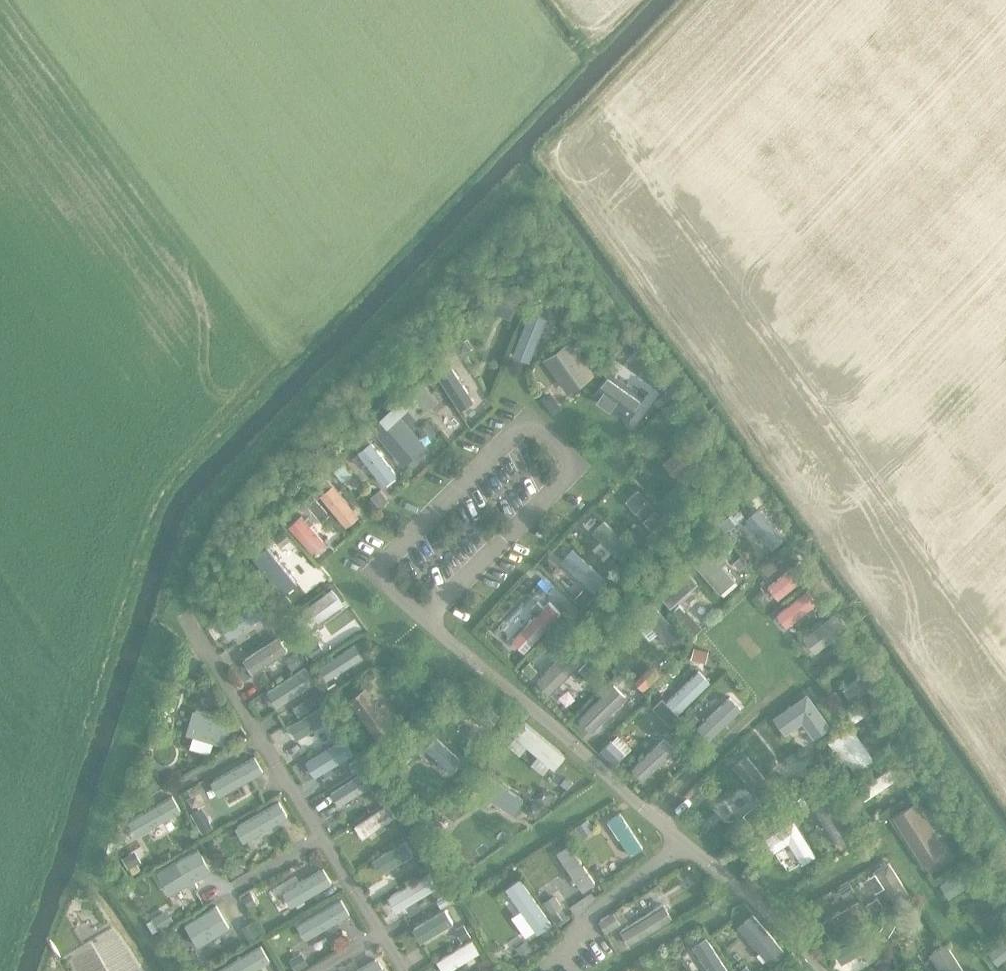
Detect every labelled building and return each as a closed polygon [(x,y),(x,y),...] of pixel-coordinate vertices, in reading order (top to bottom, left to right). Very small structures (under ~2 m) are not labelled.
[(557,297),(553,310),(562,313),(567,301),(557,297)] [(548,309),(535,304),(521,338),(522,338),(534,343),(548,309)] [(464,337),(454,344),(461,354),(471,347),(464,337)] [(554,350),(543,358),(567,392),(578,384),(554,350)] [(478,397),(455,362),(439,370),(463,408),(478,397)] [(607,370),(591,393),(627,418),(643,395),(607,370)] [(431,374),(422,381),(428,390),(437,383),(431,374)] [(676,384),(661,394),(667,404),(683,393),(676,384)] [(389,420),(376,431),(402,462),(424,444),(399,414),(419,397),(412,389),(384,414),(389,420)] [(548,391),(541,396),(552,412),(560,406),(548,391)] [(686,400),(677,409),(689,420),(697,411),(686,400)] [(701,430),(669,458),(679,469),(711,442),(701,430)] [(369,438),(355,450),(381,483),(395,472),(369,438)] [(684,484),(657,456),(647,466),(674,494),(684,484)] [(343,463),(334,470),(343,482),(352,474),(343,463)] [(359,512),(333,481),(320,491),(346,522),(359,512)] [(379,488),(370,495),(379,505),(388,498),(379,488)] [(637,489),(626,500),(658,534),(670,522),(637,489)] [(312,492),(303,499),(313,510),(321,503),(312,492)] [(748,514),(746,515),(772,548),(785,538),(759,506),(748,514)] [(327,537),(299,509),(285,521),(312,551),(327,537)] [(634,545),(604,516),(592,528),(622,557),(634,545)] [(640,526),(631,535),(640,545),(649,536),(640,526)] [(284,529),(274,537),(280,545),(290,537),(284,529)] [(254,557),(278,590),(292,580),(265,547),(254,557)] [(609,573),(580,547),(568,560),(598,586),(609,573)] [(740,555),(733,561),(740,568),(747,562),(740,555)] [(802,556),(769,583),(778,595),(812,569),(802,556)] [(612,557),(603,566),(610,573),(619,565),(612,557)] [(770,558),(760,566),(767,575),(777,567),(770,558)] [(736,585),(713,560),(704,568),(727,593),(736,585)] [(679,595),(699,578),(686,563),(667,580),(679,595)] [(302,608),(314,625),(345,601),(334,583),(302,608)] [(809,586),(777,611),(787,624),(819,599),(809,587),(809,586)] [(583,588),(576,596),(586,605),(593,596),(583,588)] [(260,596),(227,618),(236,631),(269,610),(260,596)] [(562,610),(549,597),(513,636),(526,648),(562,610)] [(651,597),(639,607),(670,641),(681,631),(651,597)] [(678,604),(670,611),(676,617),(684,610),(678,604)] [(838,609),(805,635),(816,649),(849,624),(838,609)] [(275,614),(267,619),(274,629),(282,624),(275,614)] [(280,632),(244,656),(253,670),(289,647),(280,632)] [(315,637),(304,645),(311,657),(323,649),(315,637)] [(572,641),(534,679),(548,692),(586,655),(572,641)] [(344,649),(317,667),(324,678),(325,680),(362,655),(354,643),(344,649)] [(693,647),(691,656),(702,658),(704,649),(693,647)] [(296,651),(285,658),(292,668),(302,661),(296,651)] [(652,663),(635,680),(645,690),(662,673),(652,663)] [(272,685),(280,700),(313,679),(304,665),(272,685)] [(875,665),(843,685),(852,698),(883,677),(875,665)] [(678,710),(712,678),(700,666),(667,699),(678,710)] [(622,670),(615,677),(624,685),(630,678),(622,670)] [(614,680),(578,715),(591,728),(627,694),(614,680)] [(320,689),(303,701),(308,708),(325,697),(320,689)] [(368,690),(355,700),(378,734),(392,723),(368,690)] [(815,735),(832,723),(808,690),(775,714),(787,731),(804,719),(815,735)] [(491,725),(502,711),(478,692),(467,705),(491,725)] [(744,703),(733,692),(700,723),(711,734),(744,703)] [(662,697),(652,707),(670,725),(680,716),(662,697)] [(328,701),(291,723),(298,737),(336,714),(328,701)] [(857,704),(848,710),(855,721),(865,715),(857,704)] [(193,708),(186,733),(223,744),(230,719),(193,708)] [(694,709),(685,717),(691,724),(700,715),(694,709)] [(526,716),(515,728),(555,764),(566,750),(526,716)] [(773,719),(761,729),(788,763),(800,753),(773,719)] [(852,725),(833,738),(854,770),(874,757),(852,725)] [(688,732),(680,740),(689,750),(697,742),(688,732)] [(462,757),(435,733),(424,745),(451,769),(462,757)] [(665,734),(632,764),(643,776),(676,746),(665,734)] [(342,736),(304,760),(313,776),(352,752),(342,736)] [(775,785),(748,751),(734,762),(761,796),(775,785)] [(255,753),(210,779),(219,794),(264,769),(255,753)] [(359,757),(348,764),(354,772),(364,765),(359,757)] [(334,788),(342,801),(379,778),(373,764),(334,788)] [(891,765),(858,787),(866,798),(899,776),(891,765)] [(535,796),(545,802),(545,801),(549,803),(555,794),(551,791),(552,791),(542,784),(535,796)] [(386,785),(377,791),(383,801),(393,796),(386,785)] [(172,793),(128,818),(137,833),(181,808),(172,793)] [(858,835),(832,796),(817,806),(842,845),(858,835)] [(805,798),(796,804),(804,815),(813,810),(805,798)] [(279,799),(235,824),(244,840),(288,814),(279,799)] [(355,822),(364,837),(397,813),(390,800),(355,822)] [(759,801),(745,813),(755,826),(770,813),(759,801)] [(531,802),(525,811),(535,818),(541,808),(531,802)] [(908,804),(893,813),(925,863),(940,854),(908,804)] [(202,805),(192,810),(203,829),(213,824),(202,805)] [(621,810),(608,818),(631,853),(644,845),(621,810)] [(446,814),(437,827),(471,852),(481,839),(446,814)] [(802,861),(817,852),(795,817),(766,835),(767,836),(775,849),(789,840),(802,861)] [(587,818),(575,827),(581,836),(594,828),(587,818)] [(406,819),(397,824),(405,836),(413,831),(406,819)] [(737,820),(725,820),(725,833),(737,833),(737,820)] [(405,839),(371,861),(379,874),(413,852),(405,839)] [(976,839),(966,845),(973,856),(983,850),(976,839)] [(570,841),(557,849),(583,889),(596,880),(570,841)] [(165,866),(177,889),(211,870),(198,847),(165,866)] [(135,848),(122,855),(128,866),(129,865),(133,872),(141,868),(137,861),(141,858),(135,848)] [(425,855),(417,860),(423,871),(431,866),(425,855)] [(238,858),(225,865),(230,875),(243,867),(238,858)] [(914,896),(890,858),(874,867),(898,906),(914,896)] [(975,860),(941,881),(949,895),(985,873),(977,859),(975,860)] [(282,889),(291,904),(332,880),(323,865),(282,889)] [(427,872),(388,896),(397,910),(435,887),(427,872)] [(553,921),(520,875),(506,886),(538,931),(553,921)] [(993,879),(983,885),(989,894),(998,888),(993,879)] [(848,880),(837,886),(844,898),(854,891),(848,880)] [(251,890),(243,895),(249,905),(257,901),(251,890)] [(451,890),(436,899),(441,907),(455,898),(451,890)] [(555,894),(544,901),(552,912),(563,904),(555,894)] [(343,895),(298,921),(308,937),(352,911),(343,895)] [(877,897),(865,904),(871,913),(882,905),(877,897)] [(858,899),(823,920),(833,936),(868,914),(858,899)] [(666,903),(622,929),(631,943),(675,917),(666,903)] [(185,923),(198,945),(230,926),(217,904),(185,923)] [(166,907),(151,916),(158,928),(173,919),(166,907)] [(415,926),(422,941),(455,921),(447,907),(415,926)] [(787,949),(753,910),(738,923),(771,962),(787,949)] [(613,912),(600,920),(605,928),(618,920),(613,912)] [(886,918),(879,930),(888,936),(895,924),(886,918)] [(253,921),(242,927),(249,938),(259,931),(253,921)] [(464,923),(455,928),(462,940),(470,935),(464,923)] [(835,948),(841,962),(879,942),(872,925),(835,948)] [(707,934),(693,943),(711,970),(726,970),(729,969),(707,934)] [(480,950),(472,937),(436,959),(443,970),(446,970),(480,950)] [(986,951),(994,961),(1005,952),(1005,937),(986,951)] [(525,939),(515,946),(522,957),(533,950),(525,939)] [(947,940),(930,950),(942,970),(965,970),(947,940)] [(215,970),(249,970),(272,957),(263,943),(215,970)] [(301,951),(289,958),(295,969),(307,961),(301,951)] [(478,962),(484,970),(492,970),(497,968),(489,956),(478,962)] [(886,956),(874,963),(879,970),(890,963),(886,956)] [(387,970),(380,957),(355,970),(386,970),(387,970)]
